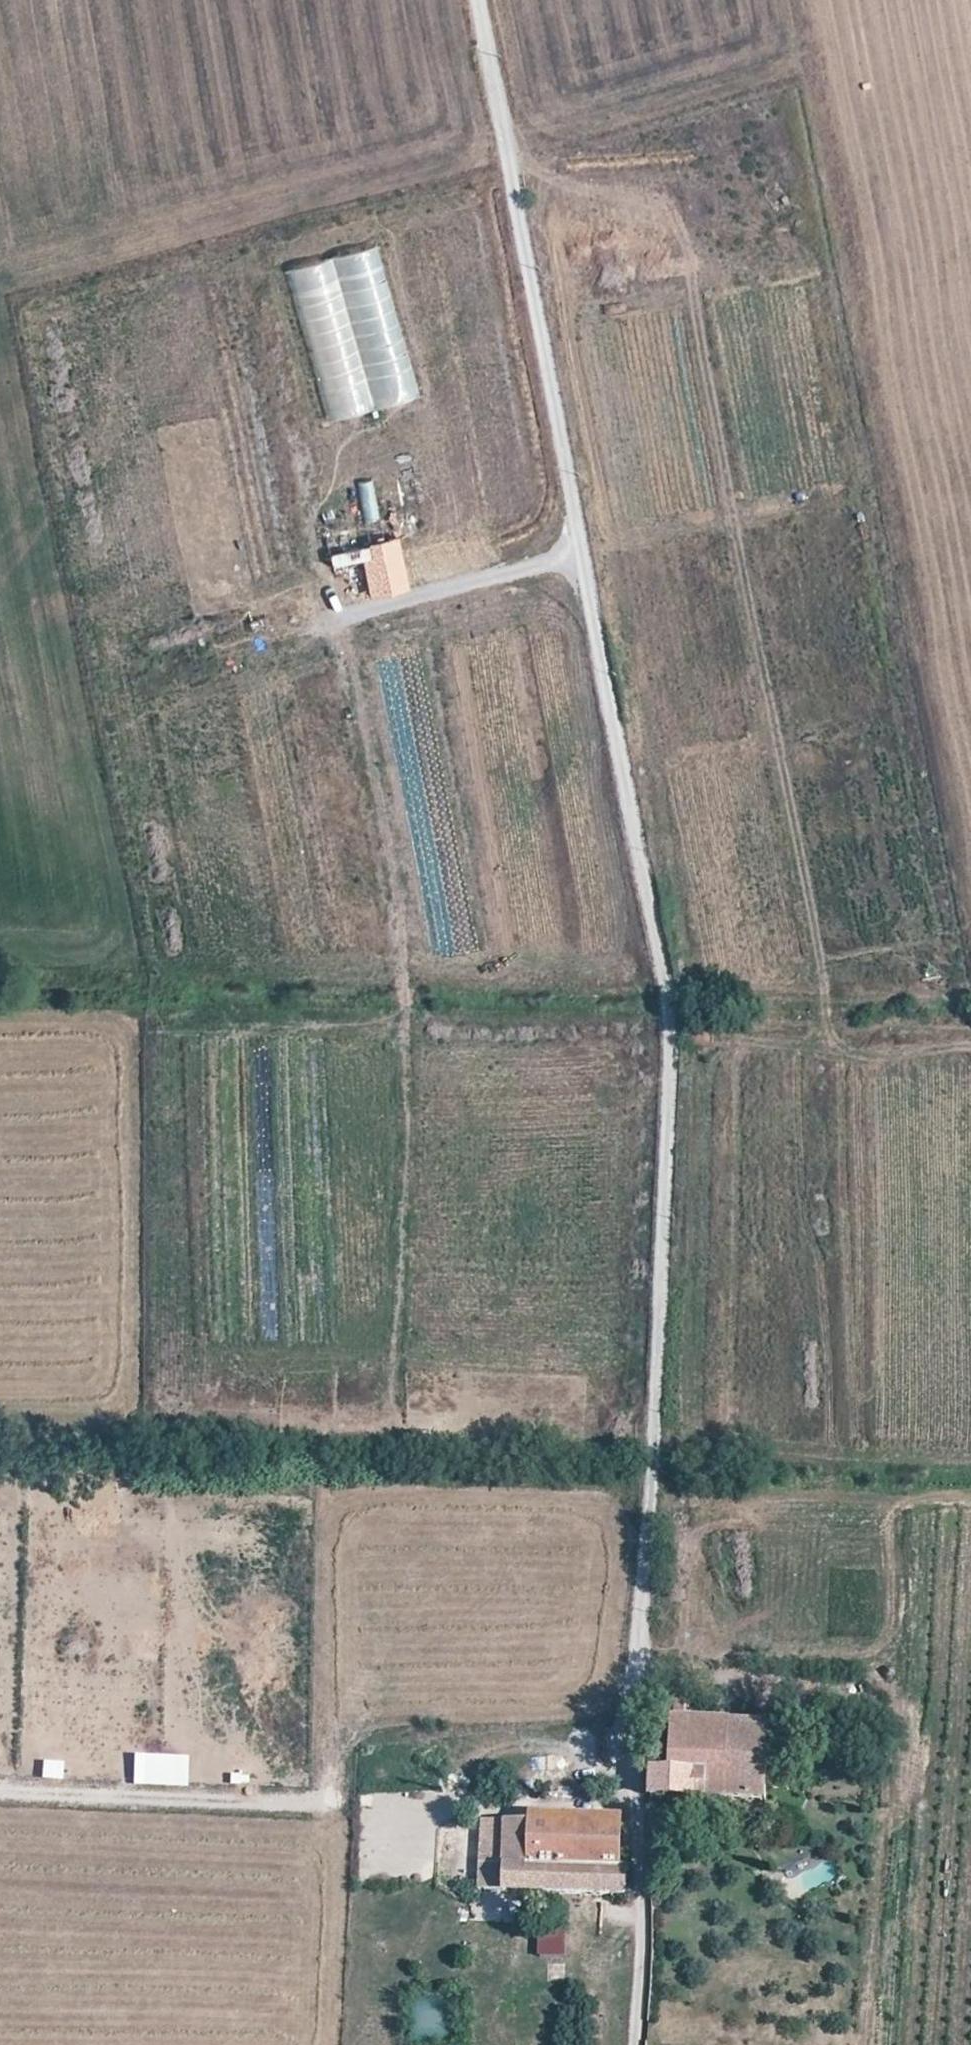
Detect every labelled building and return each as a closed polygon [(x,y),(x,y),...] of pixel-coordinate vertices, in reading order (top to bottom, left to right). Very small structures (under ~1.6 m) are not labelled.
[(690,1702),(671,1701),(670,1767),(651,1766),(650,1790),(764,1793),(766,1721),(690,1719),(690,1702)] [(617,1891),(619,1822),(534,1819),(534,1823),(508,1822),(506,1826),(481,1824),(478,1884),(617,1891)] [(564,1956),(565,1924),(538,1924),(537,1956),(564,1956)]
